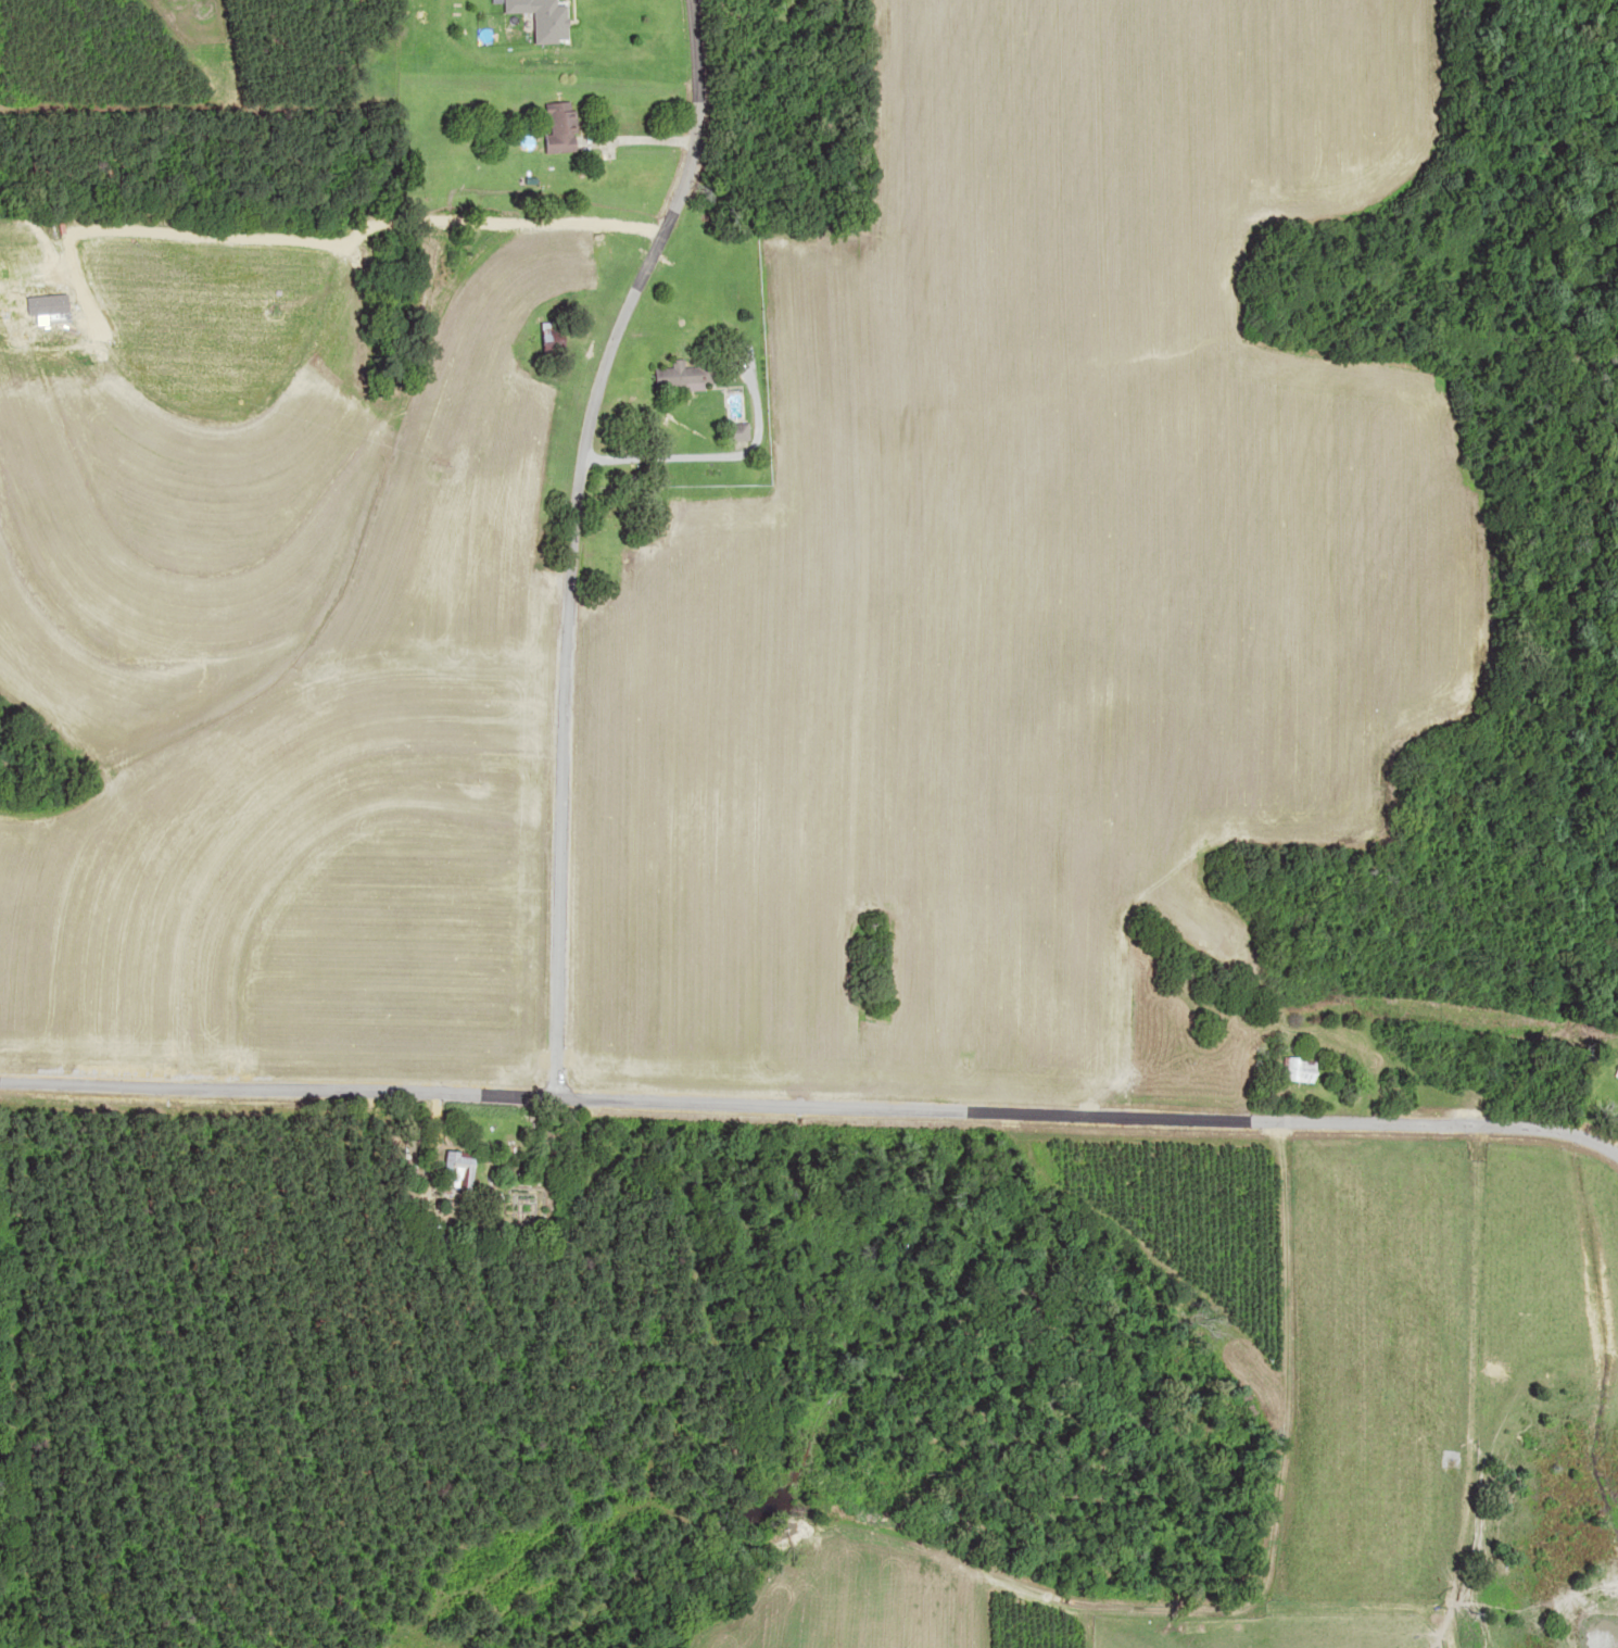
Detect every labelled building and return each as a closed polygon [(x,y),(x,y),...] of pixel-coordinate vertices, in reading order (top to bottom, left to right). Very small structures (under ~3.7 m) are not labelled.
[(502,13),(532,12),(533,43),(565,42),(565,5),(555,5),(555,0),(502,0),(502,13)] [(543,151),(573,152),(574,103),(544,102),(543,151)] [(558,322),(537,322),(537,339),(558,339),(558,322)] [(651,387),(714,384),(713,364),(680,365),(680,358),(668,359),(668,367),(650,368),(651,387)] [(723,440),(747,440),(747,423),(723,423),(723,440)] [(1617,1058),(1610,1076),(1617,1080),(1617,1058)] [(1314,1059),(1284,1059),(1284,1081),(1314,1082),(1314,1059)] [(473,1154),(445,1152),(443,1191),(471,1193),(473,1154)]
